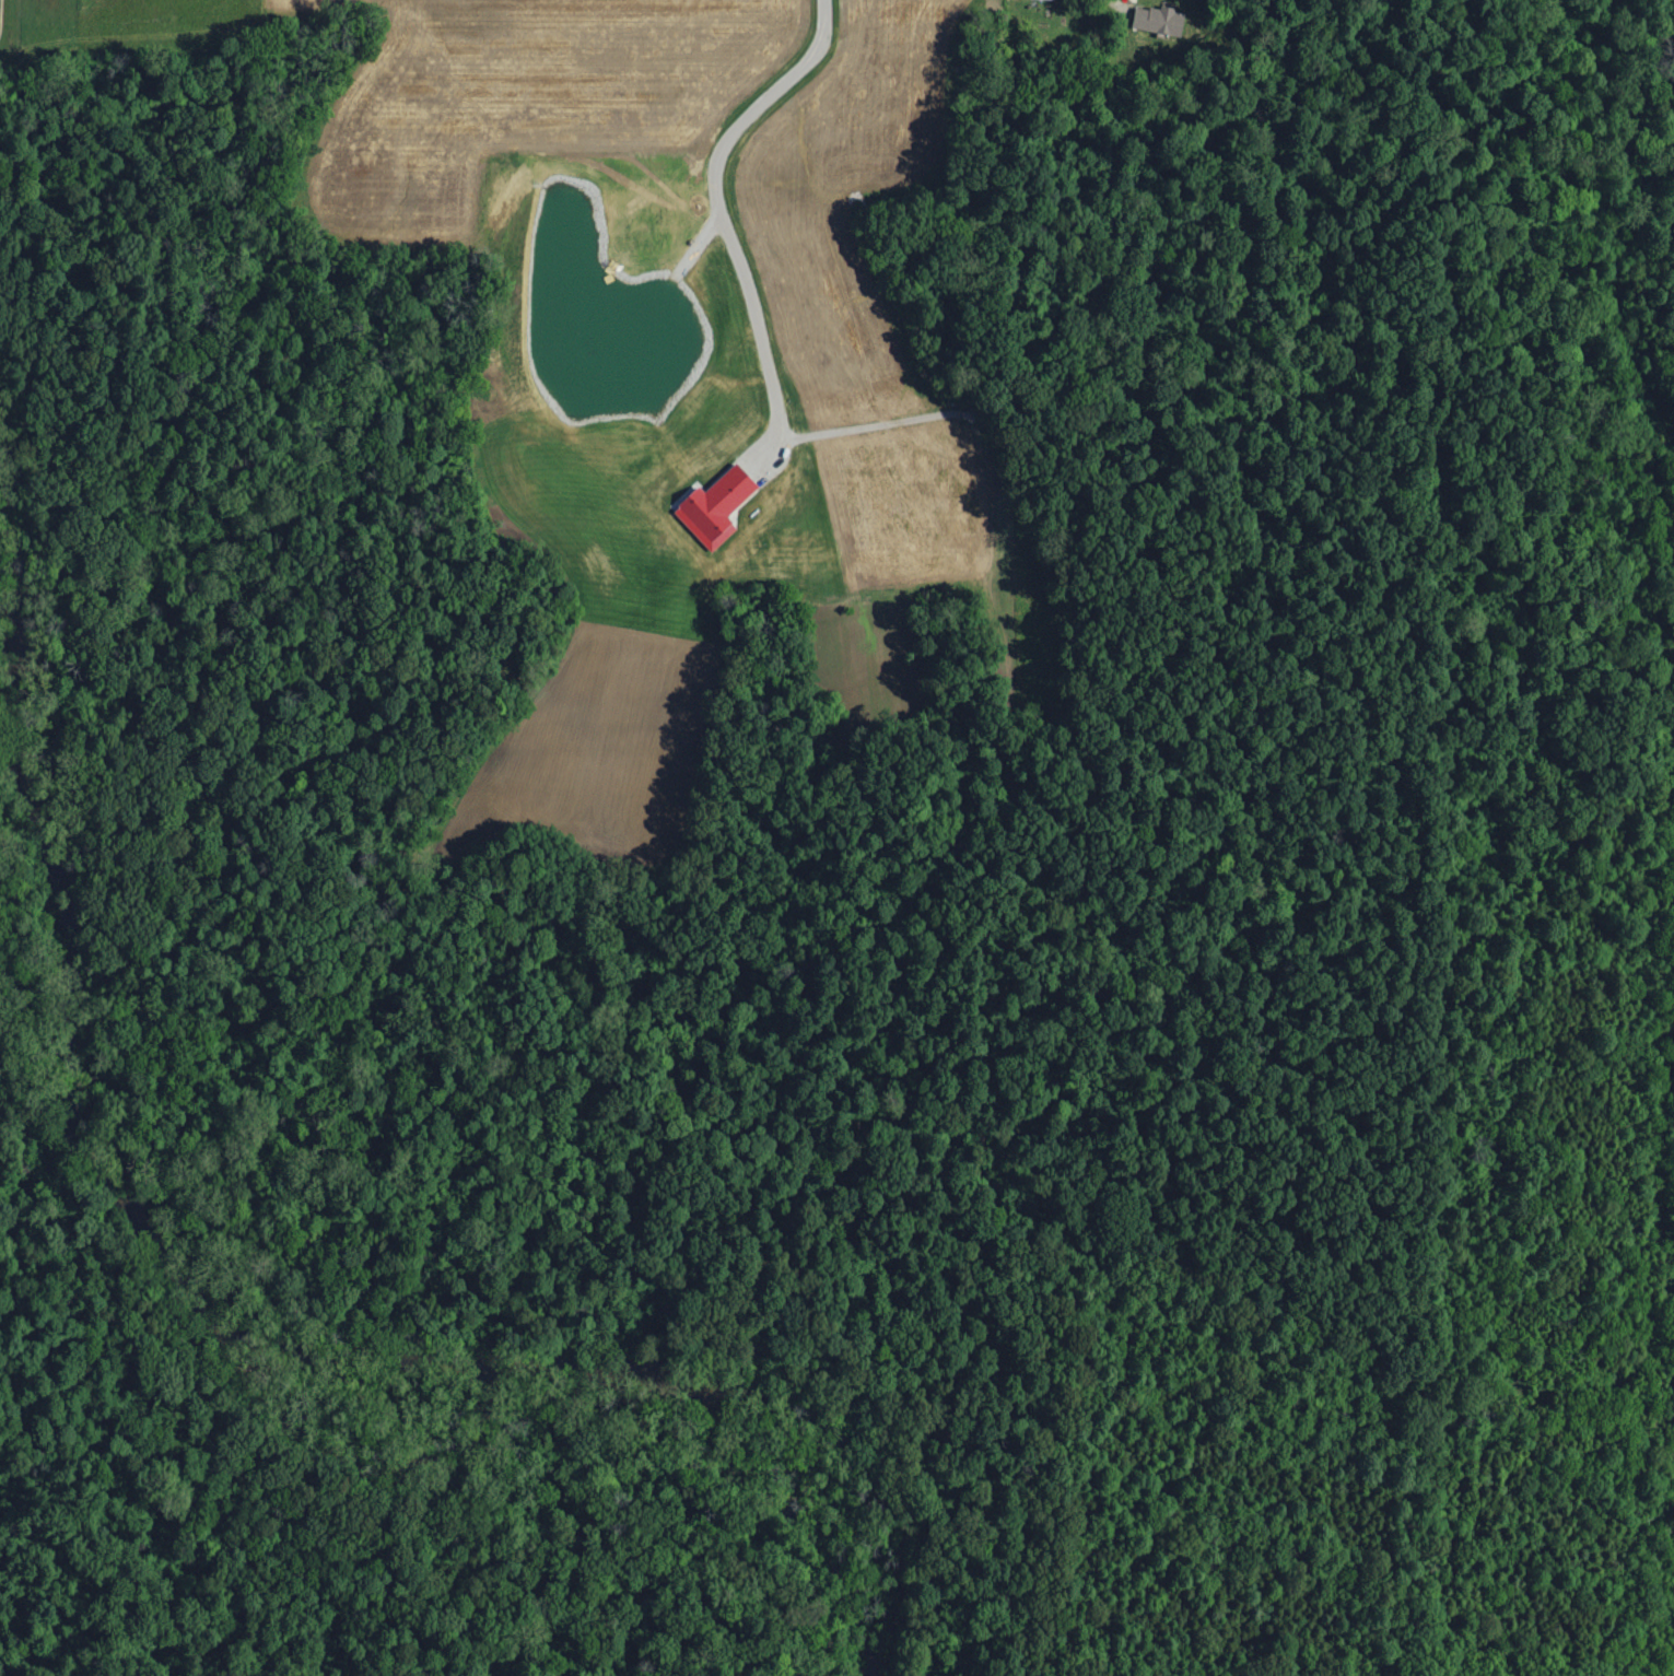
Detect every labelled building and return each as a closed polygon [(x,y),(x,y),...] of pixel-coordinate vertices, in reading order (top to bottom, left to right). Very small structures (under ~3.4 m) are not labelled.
[(1187,12),(1137,7),(1134,31),(1184,37),(1187,12)] [(713,552),(740,528),(729,517),(762,486),(740,461),(707,492),(702,486),(675,511),(713,552)]
